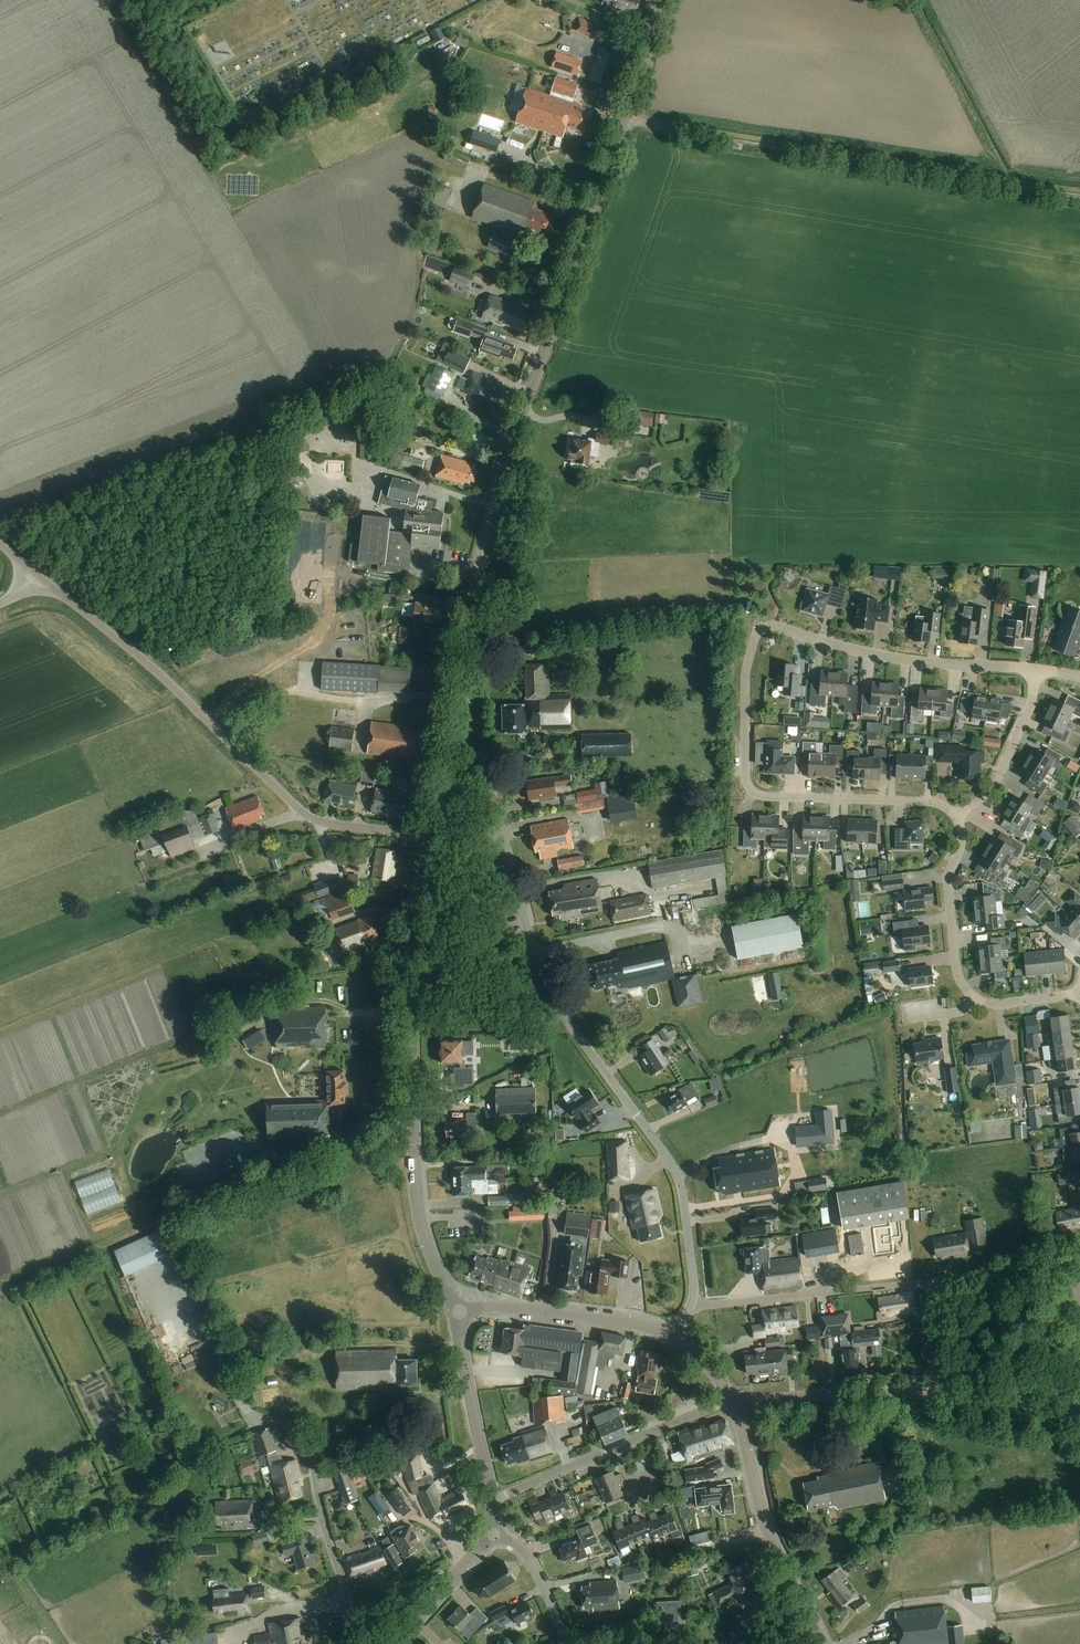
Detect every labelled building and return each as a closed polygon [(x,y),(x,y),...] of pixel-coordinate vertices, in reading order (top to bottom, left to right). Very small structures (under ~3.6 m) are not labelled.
[(601,6),(636,16),(641,0),(639,0),(603,0),(601,6)] [(575,30),(590,35),(594,23),(579,18),(575,30)] [(439,27),(430,32),(431,34),(436,43),(445,38),(440,29),(439,27)] [(458,35),(456,42),(469,46),(471,39),(458,35)] [(621,56),(600,49),(589,81),(607,87),(612,70),(616,71),(621,56)] [(557,52),(552,67),(578,76),(583,61),(557,52)] [(446,55),(440,58),(444,64),(450,61),(446,55)] [(551,92),(549,96),(572,103),(574,99),(578,86),(555,78),(551,92)] [(526,89),(515,123),(564,139),(567,128),(583,133),(590,111),(581,108),(582,106),(572,103),(549,96),(526,89)] [(429,106),(427,113),(435,115),(436,108),(429,106)] [(474,131),(469,144),(497,153),(501,140),(474,131)] [(544,149),(535,152),(539,161),(547,157),(544,149)] [(447,202),(451,188),(441,185),(437,199),(447,202)] [(485,185),(472,220),(492,227),(495,227),(493,232),(487,247),(510,255),(517,235),(525,238),(527,234),(537,237),(537,235),(548,239),(552,227),(555,218),(538,212),(535,203),(485,185)] [(455,268),(450,281),(470,288),(475,275),(455,268)] [(482,318),(503,325),(503,324),(515,328),(515,327),(523,331),(524,330),(529,315),(525,313),(526,311),(511,305),(512,302),(490,295),(482,318)] [(471,336),(483,340),(479,352),(500,361),(500,358),(511,362),(516,351),(511,349),(512,347),(484,337),(487,329),(458,319),(453,332),(471,338),(471,336)] [(443,364),(464,374),(471,359),(449,350),(443,364)] [(433,373),(431,378),(426,388),(443,396),(453,374),(436,366),(433,373)] [(456,388),(463,391),(462,392),(491,403),(492,400),(499,403),(504,388),(483,380),(485,376),(473,372),(470,380),(460,377),(456,388)] [(632,410),(630,424),(652,427),(654,413),(632,410)] [(610,436),(596,434),(595,440),(588,439),(588,443),(571,441),(570,449),(568,450),(567,460),(570,460),(570,465),(577,466),(578,464),(588,465),(589,456),(595,456),(598,454),(600,445),(609,446),(610,436)] [(362,440),(362,457),(378,457),(378,440),(362,440)] [(287,470),(297,470),(297,454),(287,454),(287,470)] [(404,455),(401,466),(422,471),(425,461),(404,455)] [(474,465),(464,462),(441,456),(435,478),(462,485),(463,483),(468,484),(469,482),(474,484),(477,471),(473,470),(474,465)] [(380,504),(406,511),(404,528),(402,528),(402,533),(388,532),(390,519),(364,516),(358,562),(379,564),(378,571),(407,574),(410,546),(440,549),(444,513),(431,512),(434,502),(418,498),(422,485),(387,477),(380,504)] [(888,567),(886,580),(900,581),(901,568),(888,567)] [(989,567),(988,581),(996,582),(998,568),(989,567)] [(934,568),(933,579),(947,580),(948,570),(934,568)] [(1033,582),(1031,597),(1042,598),(1045,571),(1034,570),(1033,582)] [(839,584),(838,589),(831,587),(828,595),(807,589),(804,601),(802,601),(801,607),(802,609),(801,611),(823,617),(826,604),(840,608),(846,586),(839,584)] [(877,599),(859,597),(855,628),(873,631),(874,620),(887,622),(889,607),(876,605),(877,599)] [(424,603),(415,602),(415,604),(402,604),(401,615),(413,616),(413,620),(441,624),(443,607),(424,605),(424,603)] [(1035,608),(1021,606),(1019,622),(1009,621),(1008,629),(1005,628),(1004,636),(1007,636),(1006,645),(1022,647),(1023,638),(1031,639),(1035,608)] [(988,610),(975,608),(973,622),(962,621),(960,643),(977,645),(979,630),(986,631),(988,610)] [(940,614),(926,612),(925,623),(915,622),(913,641),(929,643),(931,629),(938,630),(940,614)] [(1077,613),(1067,615),(1055,648),(1074,655),(1079,637),(1079,614),(1077,613)] [(323,662),(322,690),(378,693),(378,692),(380,666),(380,665),(323,662)] [(799,674),(793,674),(793,665),(778,664),(777,686),(785,687),(784,695),(798,696),(799,674)] [(548,695),(548,665),(525,666),(526,704),(502,705),(503,733),(527,733),(527,727),(539,727),(539,730),(572,729),(571,695),(548,695)] [(826,695),(833,695),(834,673),(821,672),(820,686),(811,686),(809,704),(825,706),(826,695)] [(848,674),(834,673),(833,695),(839,696),(839,705),(844,706),(844,712),(855,713),(857,689),(847,688),(848,674)] [(877,705),(884,706),(886,684),(872,683),(871,694),(863,693),(861,713),(876,714),(877,705)] [(886,684),(884,706),(892,707),(891,718),(903,719),(905,697),(898,696),(899,685),(886,684)] [(932,711),(934,689),(920,688),(919,701),(912,701),(910,721),(923,722),(924,710),(932,711)] [(947,690),(934,689),(932,711),(940,711),(940,717),(952,718),(954,704),(946,704),(947,690)] [(969,693),(967,707),(966,713),(972,714),(972,718),(985,720),(988,698),(975,696),(975,694),(969,693)] [(1048,711),(1068,721),(1074,708),(1079,711),(1079,701),(1071,697),(1067,704),(1054,698),(1048,711)] [(988,698),(985,720),(998,722),(999,717),(1008,719),(1011,711),(1012,705),(1001,703),(1001,700),(988,698)] [(1068,721),(1048,711),(1042,725),(1054,731),(1052,737),(1064,743),(1070,732),(1064,729),(1068,721)] [(792,716),(791,725),(800,725),(801,717),(792,716)] [(410,727),(372,721),(367,753),(408,759),(409,755),(416,756),(419,733),(409,732),(410,727)] [(868,733),(877,733),(881,733),(882,724),(875,723),(867,723),(866,732),(868,733)] [(352,752),(355,730),(332,727),(329,749),(352,752)] [(953,729),(951,739),(964,742),(965,732),(953,729)] [(609,757),(618,757),(632,757),(631,733),(626,733),(605,734),(596,734),(597,758),(609,757)] [(990,738),(989,746),(1000,748),(1001,740),(990,738)] [(815,777),(822,777),(822,754),(815,754),(816,743),(803,742),(802,764),(809,765),(808,778),(815,778),(815,777)] [(822,754),(822,777),(828,777),(828,779),(835,779),(836,765),(842,766),(843,746),(830,746),(829,754),(822,754)] [(936,762),(944,762),(959,762),(959,779),(979,779),(979,763),(983,763),(983,752),(964,752),(964,747),(936,746),(936,762)] [(1035,748),(1027,761),(1047,773),(1054,761),(1058,763),(1061,757),(1050,750),(1046,755),(1035,748)] [(794,774),(794,757),(782,757),(782,750),(765,749),(765,771),(764,773),(770,773),(794,774)] [(867,757),(866,780),(879,780),(879,774),(886,774),(887,749),(874,749),(874,758),(867,757)] [(853,779),(866,780),(867,757),(860,757),(860,751),(847,750),(846,773),(853,773),(853,779)] [(896,778),(910,779),(911,755),(896,755),(889,755),(889,764),(896,764),(896,778)] [(911,755),(910,779),(925,779),(926,765),(933,765),(933,757),(926,756),(911,755)] [(1079,767),(1079,764),(1072,759),(1069,765),(1078,770),(1079,767)] [(393,761),(392,771),(400,771),(401,762),(393,761)] [(1047,773),(1027,761),(1019,774),(1030,781),(1027,786),(1041,795),(1047,785),(1042,781),(1047,773)] [(375,785),(378,771),(364,768),(361,782),(375,785)] [(571,784),(569,771),(563,772),(564,776),(527,782),(530,801),(531,801),(531,803),(539,802),(539,799),(556,796),(554,786),(564,785),(565,785),(566,785),(571,784)] [(331,782),(329,788),(326,804),(352,809),(356,788),(331,782)] [(564,806),(568,805),(577,804),(577,802),(590,800),(609,797),(606,782),(595,784),(596,789),(576,792),(576,794),(563,796),(564,806)] [(404,795),(377,788),(371,813),(399,820),(400,816),(407,817),(411,799),(403,797),(404,795)] [(607,798),(611,823),(638,819),(634,794),(607,798)] [(1015,796),(1008,806),(1026,817),(1029,812),(1037,817),(1045,804),(1029,794),(1024,802),(1015,796)] [(262,815),(266,814),(259,796),(242,802),(226,808),(235,831),(264,819),(262,815)] [(1055,804),(1065,809),(1069,801),(1060,796),(1055,804)] [(1067,810),(1078,815),(1079,810),(1079,806),(1078,801),(1071,799),(1067,810)] [(577,804),(568,805),(569,810),(575,809),(579,814),(592,811),(590,800),(577,802),(577,804)] [(1026,817),(1008,806),(1001,817),(1013,824),(1009,831),(1020,838),(1028,826),(1023,823),(1026,817)] [(211,814),(200,818),(198,819),(198,821),(194,823),(189,810),(183,812),(184,816),(161,824),(163,830),(162,831),(140,839),(145,853),(160,848),(162,854),(169,851),(171,850),(172,856),(197,847),(195,839),(204,835),(205,835),(222,828),(214,808),(209,810),(211,814)] [(757,839),(765,839),(765,816),(759,816),(759,814),(752,814),(752,827),(744,827),(743,847),(756,847),(757,839)] [(765,816),(765,839),(772,839),(771,848),(786,848),(787,829),(778,828),(779,815),(772,815),(772,816),(765,816)] [(1063,823),(1072,833),(1079,826),(1079,824),(1072,815),(1063,823)] [(816,841),(817,818),(810,818),(810,816),(803,816),(803,832),(793,831),(794,854),(803,855),(803,849),(809,849),(809,840),(816,841)] [(817,818),(816,841),(824,841),(824,850),(835,850),(836,830),(830,830),(830,817),(823,816),(823,818),(817,818)] [(847,842),(862,843),(863,819),(848,819),(847,842)] [(863,819),(862,843),(877,844),(877,820),(863,819)] [(573,849),(568,821),(531,827),(535,853),(539,852),(540,860),(557,857),(556,851),(573,849)] [(925,821),(915,821),(915,822),(904,822),(904,834),(895,833),(895,850),(910,850),(910,841),(923,842),(923,829),(925,829),(925,821)] [(987,850),(1006,862),(1011,854),(1017,858),(1024,846),(1010,838),(1006,844),(994,837),(987,850)] [(396,851),(378,849),(374,878),(389,880),(389,877),(394,878),(396,869),(393,868),(396,851)] [(654,889),(726,876),(721,850),(649,863),(654,889)] [(1006,862),(987,850),(979,863),(990,870),(986,876),(1000,885),(1007,873),(1001,870),(1006,862)] [(583,856),(557,860),(559,870),(585,866),(583,856)] [(1042,859),(1040,868),(1049,870),(1051,861),(1042,859)] [(853,864),(846,865),(847,879),(854,878),(853,864)] [(1017,877),(1027,882),(1031,872),(1021,868),(1017,877)] [(243,871),(225,878),(229,890),(238,887),(238,886),(247,882),(243,871)] [(279,878),(283,887),(293,882),(290,874),(279,878)] [(339,883),(341,890),(348,887),(358,887),(357,874),(348,874),(348,880),(346,880),(339,883)] [(298,906),(319,898),(341,890),(336,876),(314,885),(315,888),(295,896),(298,906)] [(883,881),(884,891),(904,889),(903,879),(883,881)] [(1022,887),(1016,897),(1028,904),(1033,897),(1032,896),(1039,885),(1030,879),(1024,888),(1022,887)] [(602,912),(596,880),(565,885),(562,890),(548,892),(552,917),(558,916),(559,919),(602,912)] [(858,881),(848,882),(849,894),(850,902),(860,901),(859,893),(858,881)] [(1045,881),(1040,887),(1044,891),(1049,885),(1045,881)] [(972,897),(973,911),(996,909),(995,902),(1001,901),(1000,889),(981,883),(985,884),(986,896),(972,897)] [(933,900),(932,887),(903,891),(905,911),(925,908),(924,901),(933,900)] [(320,922),(332,918),(333,920),(356,911),(347,889),(313,901),(314,904),(308,906),(312,917),(318,915),(320,922)] [(1079,925),(1079,897),(1074,891),(1065,900),(1072,906),(1066,913),(1079,925)] [(647,893),(610,901),(614,922),(651,914),(647,893)] [(721,894),(695,897),(695,905),(722,902),(721,894)] [(1033,902),(1027,908),(1032,912),(1037,905),(1033,902)] [(996,909),(973,911),(975,925),(989,923),(990,930),(1004,928),(1003,915),(996,916),(996,909)] [(732,926),(738,959),(803,947),(797,913),(732,926)] [(1079,931),(1079,925),(1066,913),(1061,919),(1054,913),(1046,922),(1058,934),(1063,929),(1074,939),(1079,933),(1079,932),(1079,931)] [(380,938),(371,915),(335,928),(345,953),(363,947),(362,945),(380,938)] [(918,927),(917,919),(892,923),(893,931),(902,930),(904,947),(930,943),(928,926),(918,927)] [(867,924),(859,925),(861,935),(872,933),(882,931),(881,925),(881,921),(867,923),(867,924)] [(317,949),(307,925),(299,928),(304,940),(303,940),(308,953),(317,949)] [(977,947),(979,960),(1001,958),(1000,951),(1006,950),(1005,937),(991,939),(991,945),(977,947)] [(675,979),(667,942),(617,953),(613,959),(591,964),(595,982),(592,982),(593,987),(595,986),(596,989),(609,986),(609,988),(616,986),(616,985),(620,984),(621,988),(628,986),(629,988),(672,979),(678,1007),(702,1002),(696,975),(675,979)] [(367,948),(361,950),(364,956),(369,954),(367,948)] [(1064,950),(1050,951),(1053,973),(1066,972),(1066,971),(1068,971),(1067,963),(1065,963),(1064,950)] [(1050,951),(1037,953),(1039,975),(1044,974),(1044,976),(1052,975),(1052,973),(1053,973),(1050,951)] [(1039,975),(1037,953),(1023,954),(1026,976),(1027,976),(1027,978),(1035,977),(1035,975),(1039,975)] [(1001,958),(979,960),(980,974),(994,972),(995,979),(1010,977),(1009,970),(1008,971),(1008,963),(1001,964),(1001,958)] [(898,961),(882,962),(883,973),(899,971),(898,961)] [(931,972),(931,967),(921,968),(917,967),(916,969),(908,970),(910,986),(931,984),(931,980),(935,975),(931,972)] [(777,973),(768,975),(769,982),(778,980),(777,973)] [(864,979),(866,988),(867,994),(873,993),(872,987),(871,977),(864,979)] [(884,992),(873,997),(876,1004),(887,999),(884,992)] [(277,1046),(310,1045),(327,1044),(325,1008),(276,1010),(277,1046)] [(1068,1015),(1050,1018),(1045,1018),(1047,1032),(1070,1029),(1068,1015)] [(1027,1035),(1032,1034),(1037,1033),(1038,1033),(1036,1016),(1024,1018),(1027,1035)] [(658,1032),(666,1043),(672,1039),(664,1028),(658,1032)] [(244,1038),(249,1048),(268,1039),(264,1029),(244,1038)] [(1053,1037),(1054,1045),(1072,1043),(1070,1029),(1047,1032),(1048,1038),(1053,1037)] [(1027,1035),(1026,1035),(1027,1042),(1028,1049),(1040,1047),(1037,1033),(1032,1034),(1027,1035)] [(944,1058),(941,1038),(929,1040),(929,1042),(914,1044),(917,1064),(928,1062),(928,1060),(944,1058)] [(491,1050),(491,1039),(478,1039),(478,1051),(491,1050)] [(651,1075),(665,1066),(668,1064),(652,1039),(640,1047),(643,1052),(639,1055),(651,1075)] [(463,1050),(474,1050),(474,1040),(441,1041),(442,1063),(463,1062),(463,1050)] [(997,1085),(1015,1082),(1009,1041),(990,1043),(990,1042),(984,1043),(984,1044),(972,1046),(974,1054),(967,1055),(968,1060),(967,1060),(968,1066),(975,1065),(975,1064),(986,1063),(986,1064),(994,1063),(997,1085)] [(1049,1046),(1051,1059),(1074,1056),(1072,1043),(1054,1045),(1049,1046)] [(692,1050),(688,1053),(695,1063),(699,1060),(692,1050)] [(1074,1056),(1051,1059),(1049,1060),(1050,1067),(1057,1066),(1058,1073),(1076,1070),(1074,1056)] [(956,1067),(944,1069),(947,1094),(960,1093),(956,1067)] [(1041,1070),(1026,1071),(1028,1085),(1042,1083),(1041,1070)] [(329,1113),(331,1113),(342,1112),(342,1106),(346,1106),(345,1092),(348,1092),(348,1083),(345,1083),(345,1071),(327,1071),(328,1100),(267,1102),(268,1140),(329,1139),(329,1113)] [(698,1094),(691,1082),(678,1090),(680,1092),(667,1100),(674,1111),(687,1103),(686,1102),(698,1094)] [(1065,1103),(1079,1101),(1079,1096),(1079,1088),(1066,1089),(1065,1083),(1053,1085),(1055,1096),(1056,1104),(1065,1103)] [(496,1090),(497,1096),(498,1114),(537,1112),(537,1094),(536,1094),(536,1088),(496,1090)] [(1033,1088),(1027,1089),(1028,1098),(1035,1097),(1033,1088)] [(593,1116),(590,1110),(599,1104),(589,1090),(568,1104),(577,1118),(580,1116),(584,1122),(581,1124),(586,1132),(600,1123),(595,1115),(593,1116)] [(714,1096),(704,1100),(707,1107),(717,1104),(714,1096)] [(1065,1103),(1066,1111),(1057,1113),(1059,1124),(1071,1122),(1070,1116),(1079,1114),(1079,1101),(1065,1103)] [(817,1126),(796,1128),(798,1147),(816,1145),(818,1145),(834,1144),(832,1110),(816,1111),(817,1126)] [(480,1113),(476,1113),(467,1114),(467,1120),(447,1121),(448,1139),(468,1137),(467,1128),(477,1128),(476,1122),(481,1122),(480,1113)] [(1039,1121),(1030,1122),(1031,1129),(1040,1128),(1039,1121)] [(1028,1123),(1016,1123),(1017,1137),(1029,1136),(1028,1123)] [(1079,1146),(1079,1132),(1073,1133),(1072,1127),(1059,1129),(1062,1148),(1079,1146)] [(564,1130),(555,1130),(555,1142),(564,1142),(564,1130)] [(609,1181),(628,1180),(626,1142),(607,1143),(609,1181)] [(1062,1148),(1065,1168),(1077,1166),(1077,1160),(1079,1159),(1079,1146),(1062,1148)] [(779,1187),(774,1150),(718,1158),(720,1168),(715,1168),(718,1192),(724,1191),(724,1195),(779,1187)] [(507,1158),(499,1158),(500,1170),(508,1169),(507,1158)] [(453,1182),(472,1181),(472,1177),(480,1177),(485,1177),(485,1166),(471,1167),(452,1167),(453,1182)] [(121,1202),(109,1169),(75,1181),(88,1215),(121,1202)] [(1073,1183),(1079,1182),(1079,1171),(1057,1175),(1059,1186),(1073,1183)] [(809,1192),(828,1189),(826,1178),(808,1181),(809,1192)] [(488,1184),(481,1184),(472,1184),(472,1181),(453,1182),(454,1196),(472,1195),(481,1194),(488,1194),(488,1184)] [(903,1217),(909,1216),(903,1182),(837,1193),(843,1227),(895,1218),(903,1217)] [(661,1217),(654,1190),(625,1196),(633,1229),(637,1228),(640,1242),(661,1237),(658,1223),(661,1217)] [(513,1205),(524,1205),(523,1205),(524,1204),(524,1192),(505,1193),(505,1196),(488,1197),(489,1206),(513,1205)] [(759,1192),(740,1194),(741,1203),(760,1201),(759,1192)] [(610,1199),(611,1211),(620,1210),(620,1199),(610,1199)] [(524,1205),(513,1205),(513,1211),(509,1211),(510,1221),(543,1219),(543,1209),(527,1210),(527,1205),(524,1205)] [(1055,1211),(1059,1229),(1063,1228),(1064,1233),(1070,1232),(1070,1229),(1077,1227),(1077,1230),(1079,1230),(1079,1206),(1055,1211)] [(771,1224),(765,1224),(764,1220),(775,1219),(774,1209),(755,1210),(756,1218),(741,1219),(743,1236),(766,1233),(771,1233),(771,1224)] [(567,1212),(564,1234),(588,1237),(591,1216),(567,1212)] [(896,1225),(878,1228),(883,1254),(900,1251),(898,1237),(906,1235),(903,1217),(895,1218),(896,1225)] [(988,1249),(982,1217),(964,1220),(966,1232),(933,1238),(936,1256),(941,1255),(941,1260),(948,1259),(947,1257),(954,1255),(954,1258),(970,1255),(970,1253),(988,1249)] [(592,1219),(590,1238),(600,1239),(601,1230),(605,1231),(606,1221),(592,1219)] [(835,1230),(801,1235),(805,1259),(839,1254),(835,1230)] [(157,1232),(114,1251),(126,1276),(169,1257),(157,1232)] [(586,1247),(563,1244),(560,1261),(557,1280),(559,1280),(558,1288),(569,1289),(570,1291),(573,1291),(574,1290),(575,1290),(578,1275),(582,1275),(586,1247)] [(765,1260),(764,1247),(744,1249),(747,1274),(762,1272),(764,1291),(804,1287),(801,1257),(769,1261),(769,1260),(765,1260)] [(487,1260),(476,1256),(469,1277),(493,1285),(497,1290),(522,1298),(531,1269),(505,1260),(504,1263),(488,1258),(487,1260)] [(629,1262),(614,1260),(613,1265),(601,1263),(600,1272),(592,1271),(589,1293),(607,1296),(608,1286),(606,1286),(608,1275),(612,1275),(612,1276),(627,1278),(629,1262)] [(914,1312),(912,1293),(897,1295),(897,1296),(878,1299),(880,1313),(885,1312),(885,1316),(891,1316),(891,1314),(897,1313),(898,1314),(914,1312)] [(796,1306),(775,1309),(777,1333),(785,1331),(784,1327),(799,1325),(796,1306)] [(777,1333),(775,1309),(762,1311),(764,1325),(752,1326),(754,1338),(766,1337),(766,1334),(777,1333)] [(821,1317),(822,1322),(823,1332),(823,1336),(844,1334),(851,1333),(849,1313),(838,1314),(838,1315),(821,1317)] [(529,1361),(530,1358),(545,1360),(544,1368),(559,1370),(562,1352),(565,1353),(562,1375),(576,1377),(579,1355),(580,1355),(583,1334),(530,1327),(530,1326),(524,1326),(523,1331),(505,1328),(502,1354),(524,1357),(523,1361),(529,1361)] [(819,1326),(805,1327),(807,1340),(820,1339),(819,1326)] [(832,1337),(825,1338),(826,1349),(833,1348),(832,1343),(841,1342),(844,1368),(858,1366),(856,1347),(881,1344),(880,1332),(879,1329),(865,1331),(859,1331),(854,1332),(854,1333),(841,1335),(841,1334),(840,1334),(831,1337),(832,1337)] [(600,1342),(586,1340),(582,1365),(580,1364),(576,1384),(575,1393),(593,1396),(598,1368),(605,1369),(607,1358),(613,1359),(614,1354),(622,1356),(625,1337),(601,1333),(600,1342)] [(784,1339),(779,1340),(779,1338),(765,1339),(766,1347),(785,1345),(784,1339)] [(767,1352),(766,1352),(766,1347),(756,1348),(757,1355),(745,1356),(747,1374),(756,1373),(757,1375),(769,1374),(767,1352)] [(767,1352),(769,1374),(788,1372),(786,1360),(793,1359),(792,1349),(785,1350),(767,1352)] [(397,1360),(397,1350),(336,1350),(337,1389),(388,1388),(388,1387),(397,1387),(397,1385),(417,1385),(417,1360),(397,1360)] [(655,1354),(641,1352),(635,1391),(654,1393),(656,1380),(654,1380),(657,1357),(655,1354)] [(191,1354),(181,1359),(184,1365),(194,1360),(191,1354)] [(185,1365),(188,1372),(201,1366),(199,1359),(185,1365)] [(180,1363),(172,1368),(176,1375),(184,1371),(180,1363)] [(538,1395),(550,1396),(552,1380),(540,1379),(538,1395)] [(573,1396),(575,1396),(575,1393),(576,1384),(553,1380),(552,1392),(573,1396)] [(984,1388),(996,1387),(995,1380),(983,1381),(984,1388)] [(624,1382),(621,1397),(628,1399),(632,1384),(624,1382)] [(575,1396),(573,1396),(566,1397),(568,1408),(584,1406),(583,1400),(578,1401),(577,1395),(575,1396)] [(218,1396),(214,1403),(223,1407),(226,1401),(218,1396)] [(536,1424),(566,1422),(563,1396),(534,1398),(536,1424)] [(605,1444),(629,1434),(617,1407),(595,1416),(593,1404),(585,1406),(587,1420),(595,1419),(605,1444)] [(734,1444),(726,1419),(696,1429),(695,1426),(678,1432),(688,1463),(724,1451),(723,1448),(734,1444)] [(587,1425),(572,1431),(574,1437),(588,1432),(587,1425)] [(121,1426),(110,1431),(116,1443),(127,1438),(121,1426)] [(271,1426),(252,1433),(260,1455),(279,1449),(271,1426)] [(531,1461),(554,1454),(545,1427),(523,1435),(523,1436),(513,1440),(514,1442),(502,1446),(508,1464),(517,1461),(518,1463),(531,1459),(531,1461)] [(804,1483),(807,1496),(810,1509),(834,1505),(839,1509),(886,1499),(879,1462),(895,1459),(890,1435),(870,1438),(875,1463),(827,1472),(828,1475),(819,1477),(819,1480),(804,1483)] [(424,1478),(418,1454),(402,1458),(408,1481),(414,1495),(419,1493),(422,1498),(420,1499),(430,1519),(444,1512),(446,1516),(450,1514),(452,1516),(465,1509),(464,1506),(468,1504),(460,1489),(443,1498),(439,1492),(438,1493),(433,1483),(431,1484),(428,1476),(424,1478)] [(397,1456),(387,1461),(394,1472),(403,1467),(397,1456)] [(259,1469),(254,1457),(240,1462),(245,1474),(259,1469)] [(684,1470),(686,1482),(715,1478),(714,1471),(724,1467),(720,1458),(705,1464),(707,1467),(684,1470)] [(303,1485),(296,1459),(270,1466),(278,1496),(281,1495),(283,1501),(302,1496),(300,1486),(303,1485)] [(349,1468),(354,1483),(366,1479),(361,1464),(349,1468)] [(348,1470),(334,1475),(344,1505),(358,1500),(348,1470)] [(669,1473),(673,1485),(683,1482),(679,1470),(669,1473)] [(595,1478),(599,1487),(622,1477),(621,1473),(615,1476),(612,1471),(595,1478)] [(599,1487),(602,1495),(619,1487),(617,1483),(623,1480),(622,1477),(599,1487)] [(381,1486),(403,1516),(412,1510),(404,1500),(406,1498),(398,1487),(396,1489),(389,1480),(381,1486)] [(695,1489),(697,1503),(698,1506),(712,1504),(713,1515),(735,1512),(733,1498),(732,1485),(695,1489)] [(676,1498),(676,1500),(696,1496),(696,1494),(695,1494),(693,1486),(675,1490),(676,1498)] [(621,1492),(619,1487),(602,1495),(606,1503),(629,1493),(627,1489),(621,1492)] [(552,1490),(562,1513),(570,1510),(563,1492),(558,1494),(556,1488),(552,1490)] [(551,1497),(545,1500),(553,1517),(562,1513),(552,1490),(549,1491),(551,1497)] [(377,1491),(369,1497),(375,1507),(382,1515),(390,1509),(384,1501),(377,1491)] [(553,1517),(545,1500),(539,1502),(537,1497),(528,1500),(536,1519),(544,1516),(546,1520),(553,1517)] [(223,1529),(257,1527),(256,1500),(216,1502),(217,1524),(223,1524),(223,1529)] [(663,1516),(670,1533),(678,1529),(668,1506),(665,1508),(667,1514),(663,1516)] [(662,1536),(670,1533),(663,1516),(658,1517),(656,1512),(652,1513),(662,1536)] [(654,1540),(662,1536),(652,1513),(649,1514),(651,1520),(647,1522),(652,1536),(654,1540)] [(638,1514),(635,1516),(645,1539),(652,1536),(647,1522),(645,1518),(641,1520),(638,1514)] [(634,1523),(629,1525),(636,1542),(645,1539),(635,1516),(631,1517),(634,1523)] [(622,1521),(619,1523),(629,1546),(636,1542),(629,1525),(625,1527),(622,1521)] [(629,1546),(619,1523),(615,1524),(618,1530),(613,1532),(620,1549),(629,1546)] [(391,1534),(405,1558),(406,1557),(409,1558),(415,1554),(415,1551),(423,1546),(410,1525),(405,1528),(404,1526),(403,1527),(402,1525),(390,1532),(391,1534)] [(597,1543),(590,1525),(576,1530),(580,1538),(571,1542),(571,1541),(563,1544),(564,1546),(560,1547),(562,1554),(561,1554),(564,1561),(577,1556),(579,1562),(588,1558),(584,1548),(597,1543)] [(266,1531),(252,1535),(255,1546),(269,1542),(266,1531)] [(293,1539),(291,1540),(290,1538),(282,1541),(286,1555),(294,1553),(298,1568),(316,1563),(313,1551),(311,1552),(310,1547),(311,1547),(309,1541),(308,1541),(307,1536),(308,1536),(307,1533),(292,1538),(293,1539)] [(394,1568),(403,1562),(396,1551),(397,1550),(394,1545),(392,1546),(387,1538),(382,1541),(387,1550),(385,1551),(394,1568)] [(374,1539),(368,1542),(370,1547),(376,1545),(374,1539)] [(377,1566),(383,1564),(377,1546),(343,1558),(349,1576),(359,1573),(358,1571),(365,1569),(366,1573),(378,1569),(377,1566)] [(618,1556),(607,1561),(610,1569),(622,1565),(618,1556)] [(731,1584),(713,1593),(708,1595),(711,1601),(736,1589),(735,1586),(741,1583),(740,1580),(749,1576),(747,1573),(758,1568),(753,1558),(727,1570),(731,1577),(728,1578),(731,1584)] [(516,1578),(505,1561),(478,1578),(474,1587),(479,1596),(490,1595),(516,1578)] [(695,1561),(682,1564),(686,1577),(698,1574),(695,1561)] [(854,1569),(849,1562),(843,1566),(848,1573),(854,1569)] [(637,1572),(639,1579),(645,1578),(642,1564),(622,1568),(623,1575),(637,1572)] [(719,1606),(735,1599),(738,1593),(753,1586),(755,1589),(763,1585),(760,1579),(762,1578),(758,1568),(747,1573),(749,1576),(740,1580),(741,1583),(735,1586),(736,1589),(711,1601),(714,1608),(719,1606)] [(852,1604),(860,1598),(838,1569),(823,1580),(831,1592),(828,1595),(841,1613),(847,1608),(846,1606),(851,1602),(852,1604)] [(593,1610),(620,1608),(617,1580),(590,1583),(590,1586),(582,1587),(584,1608),(593,1607),(593,1610)] [(265,1586),(251,1588),(253,1599),(266,1597),(265,1586)] [(990,1586),(971,1588),(972,1603),(991,1602),(990,1586)] [(214,1613),(221,1613),(222,1617),(251,1613),(251,1605),(246,1606),(245,1599),(249,1599),(248,1591),(213,1596),(214,1613)] [(863,1597),(853,1605),(859,1613),(869,1606),(863,1597)] [(685,1600),(657,1602),(658,1625),(664,1625),(666,1643),(680,1642),(680,1639),(678,1616),(686,1615),(685,1600)] [(506,1628),(504,1624),(515,1619),(517,1623),(534,1615),(528,1602),(511,1610),(511,1612),(509,1613),(505,1605),(490,1613),(494,1621),(497,1619),(498,1621),(491,1625),(495,1633),(506,1628)] [(459,1630),(460,1629),(469,1638),(487,1618),(477,1608),(471,1614),(461,1605),(448,1619),(459,1630)] [(961,1624),(947,1626),(944,1605),(895,1612),(899,1643),(963,1643),(961,1624)] [(300,1618),(269,1624),(273,1643),(305,1643),(300,1618)] [(161,1639),(161,1640),(162,1643),(219,1643),(217,1632),(161,1639)]
